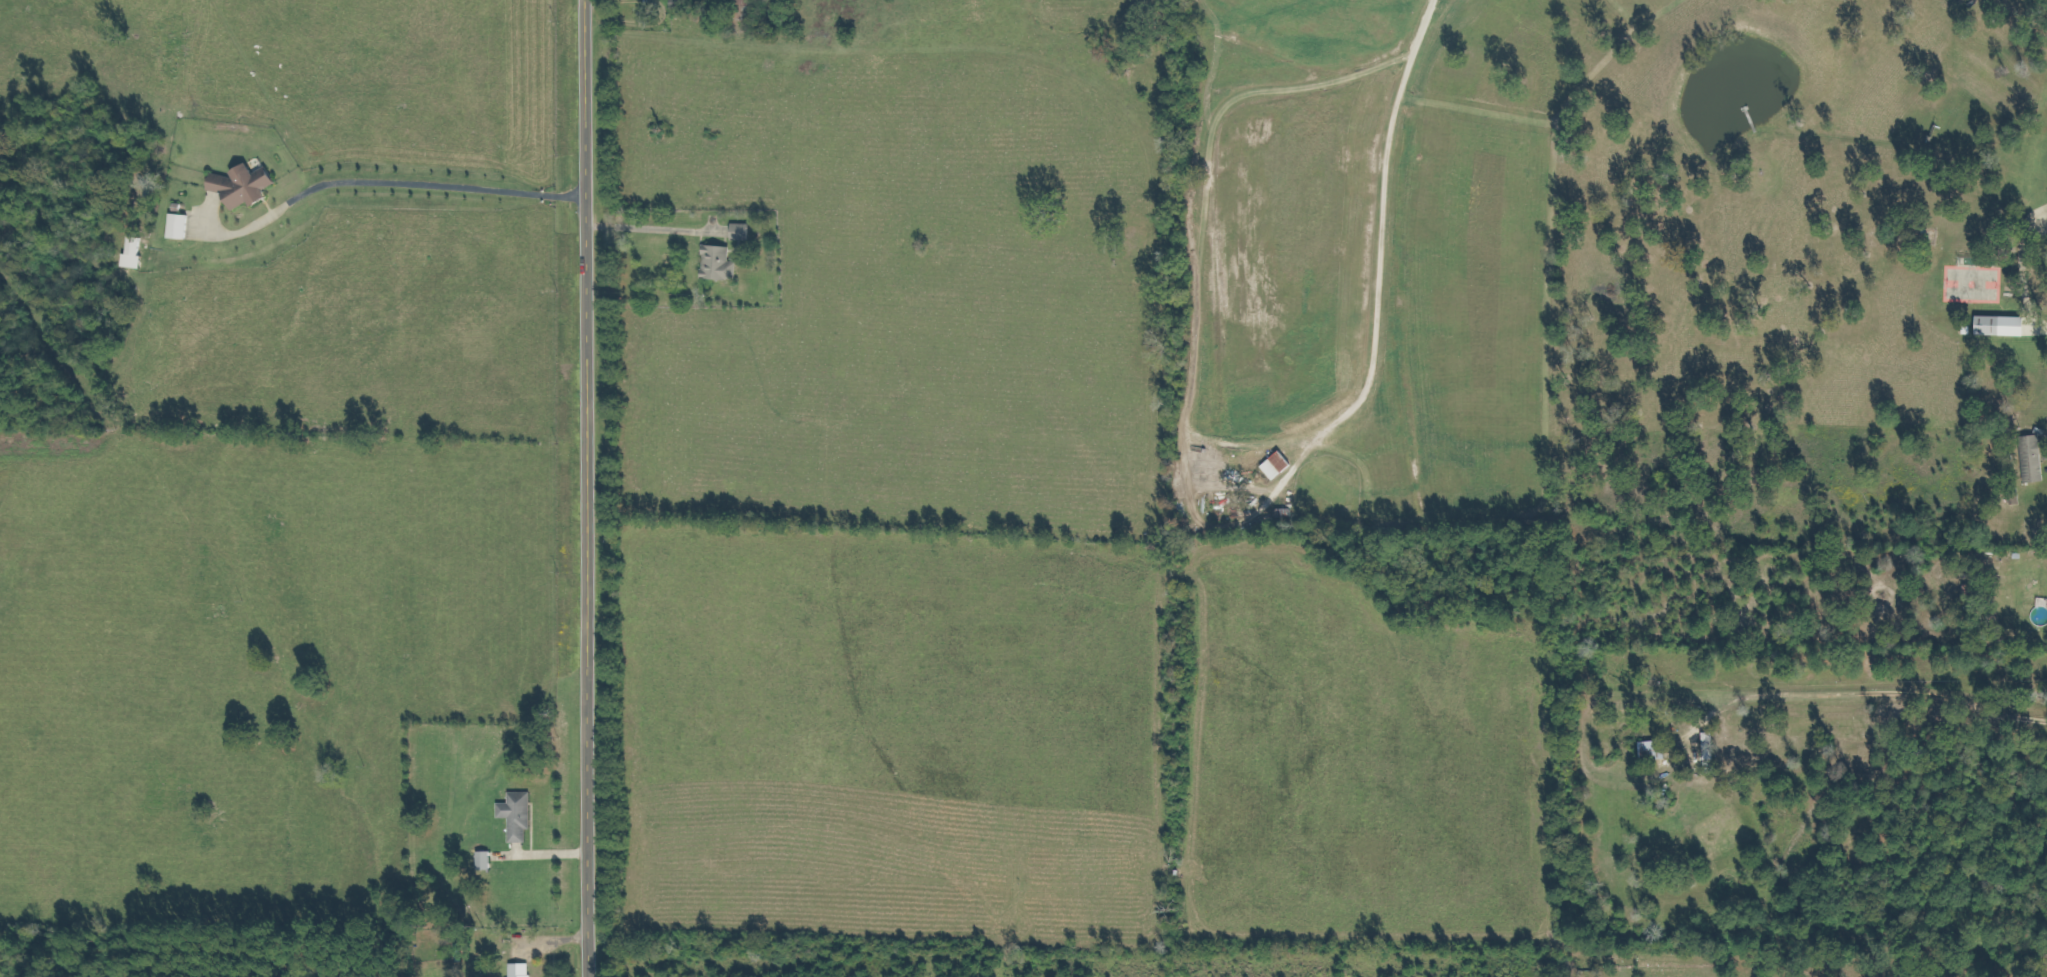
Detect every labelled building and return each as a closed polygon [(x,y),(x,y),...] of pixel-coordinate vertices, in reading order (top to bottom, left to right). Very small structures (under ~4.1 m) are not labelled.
[(238,210),(255,201),(258,207),(275,199),(270,188),(283,182),(274,165),(259,172),(255,163),(237,172),(238,175),(228,180),(224,172),(212,178),(219,193),(228,189),(238,210)] [(173,239),(192,240),(193,214),(174,213),(173,239)] [(735,240),(754,241),(754,224),(735,224),(735,240)] [(146,268),(147,237),(134,236),(133,255),(128,255),(127,268),(146,268)] [(706,280),(740,281),(741,262),(734,262),(734,246),(708,245),(706,280)] [(2023,337),(2023,318),(1976,317),(1975,336),(2023,337)] [(2044,483),(2042,436),(2023,437),(2025,484),(2044,483)] [(1261,466),(1273,482),(1294,467),(1282,451),(1261,466)] [(1672,760),(1671,741),(1647,742),(1648,761),(1672,760)] [(502,818),(514,819),(513,843),(531,843),(531,830),(535,830),(535,792),(514,792),(514,803),(503,803),(502,818)] [(514,964),(514,976),(535,976),(535,964),(514,964)]
